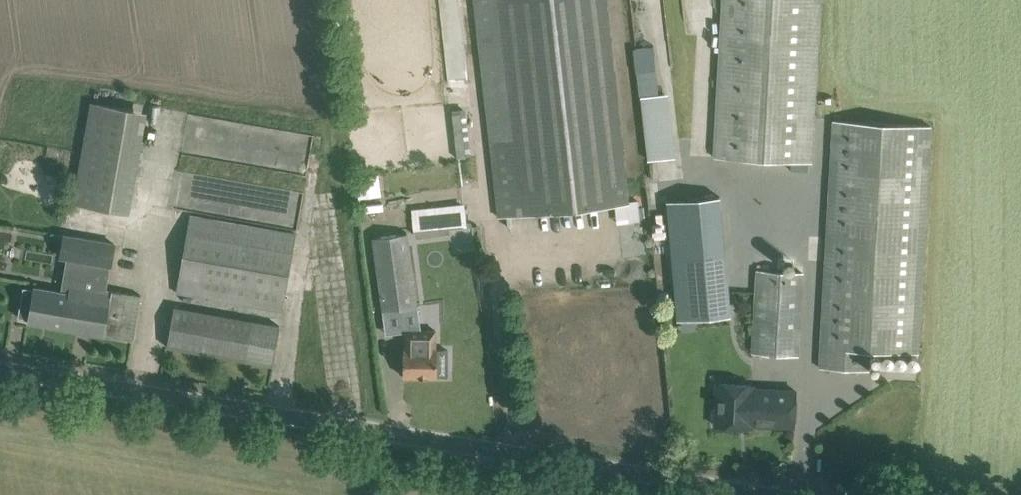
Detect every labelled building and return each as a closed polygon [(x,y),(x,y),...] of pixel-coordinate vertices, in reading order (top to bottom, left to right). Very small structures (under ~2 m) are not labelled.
[(629,201),(606,0),(498,0),(514,137),(490,140),(498,216),(629,201)] [(819,0),(724,0),(715,157),(810,162),(819,0)] [(653,47),(635,49),(641,95),(659,94),(653,47)] [(129,213),(147,112),(92,102),(73,202),(129,213)] [(307,172),(313,132),(186,113),(181,148),(208,152),(209,141),(225,143),(224,152),(236,154),(235,161),(307,172)] [(919,352),(931,126),(833,120),(820,367),(869,369),(870,349),(919,352)] [(45,159),(44,170),(58,172),(59,161),(45,159)] [(380,173),(357,174),(358,216),(382,215),(380,173)] [(677,321),(732,317),(721,197),(667,202),(677,321)] [(410,205),(412,229),(465,226),(464,203),(410,205)] [(283,310),(296,232),(191,214),(178,292),(283,310)] [(386,310),(414,306),(408,260),(405,234),(376,237),(379,264),(386,310)] [(141,294),(106,288),(114,243),(86,238),(78,284),(71,283),(69,292),(34,286),(34,288),(24,287),(19,316),(29,318),(28,322),(134,340),(141,294)] [(799,355),(803,272),(756,270),(753,336),(752,352),(799,355)] [(274,365),(281,325),(174,306),(167,346),(274,365)] [(436,350),(436,339),(436,330),(406,330),(406,339),(406,355),(405,375),(436,375),(448,375),(449,350),(436,350)] [(794,426),(796,390),(754,388),(754,385),(718,383),(716,406),(713,409),(712,417),(716,421),(715,425),(739,426),(751,426),(751,424),(794,426)]
